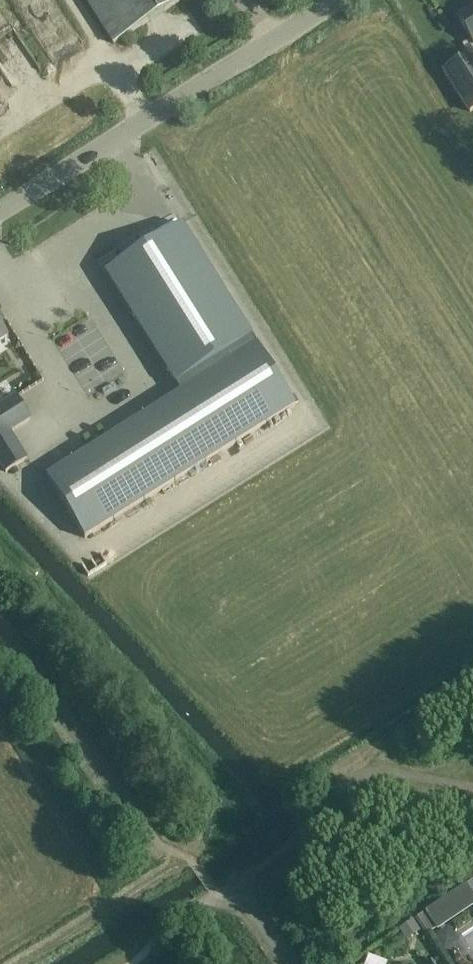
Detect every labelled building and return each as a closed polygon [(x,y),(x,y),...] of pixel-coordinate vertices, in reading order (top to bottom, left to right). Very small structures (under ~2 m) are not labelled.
[(113,43),(182,0),(86,0),(113,43)] [(457,18),(472,42),(472,8),(457,18)] [(470,112),(472,110),(472,57),(471,54),(444,71),(470,112)] [(181,393),(46,477),(85,538),(295,406),(182,225),(105,273),(181,393)] [(9,337),(0,324),(0,343),(9,337)] [(0,407),(0,437),(30,418),(17,397),(0,407)] [(466,885),(425,912),(436,929),(437,931),(472,907),(472,895),(466,885)] [(425,912),(417,917),(429,934),(436,929),(425,912)] [(400,929),(405,938),(419,930),(413,921),(409,923),(400,929)] [(392,961),(373,953),(368,963),(391,963),(392,961)]
